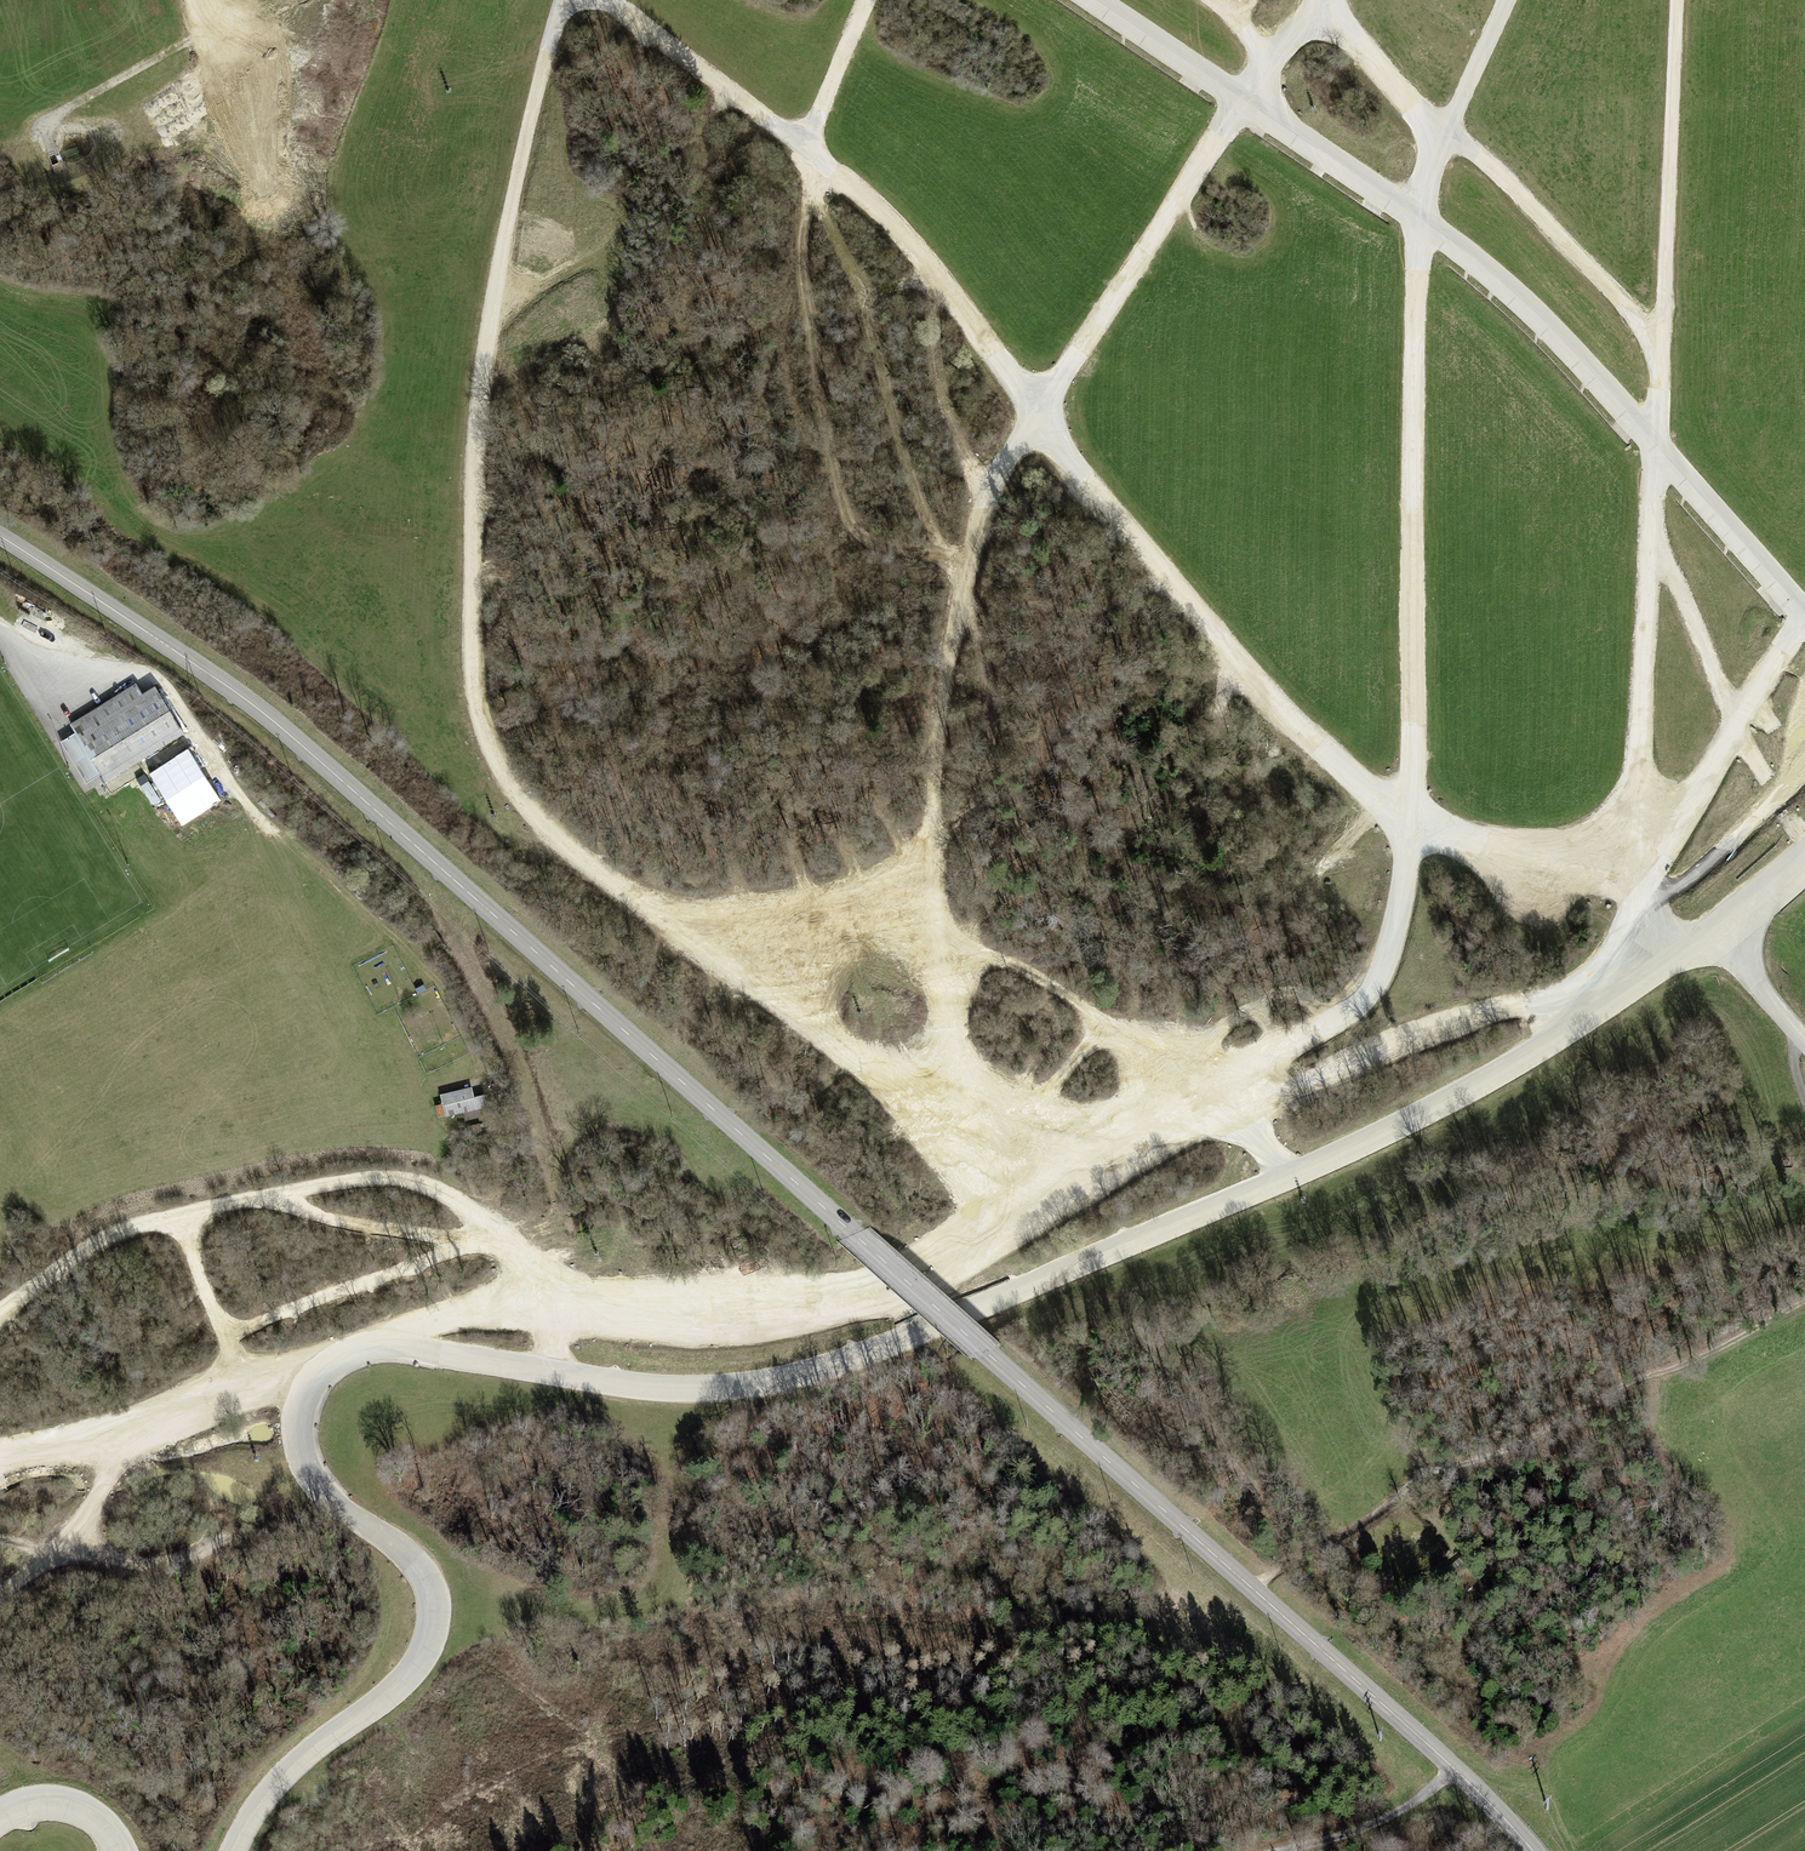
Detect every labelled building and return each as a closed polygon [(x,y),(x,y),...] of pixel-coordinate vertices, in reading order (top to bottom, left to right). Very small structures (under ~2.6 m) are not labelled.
[(136,685),(72,725),(76,731),(99,768),(106,779),(183,732),(154,686),(141,693),(136,685)] [(99,768),(76,731),(55,744),(78,781),(99,768)] [(217,800),(187,755),(154,776),(184,822),(217,800)] [(470,1088),(440,1094),(445,1115),(463,1111),(465,1119),(478,1117),(477,1109),(484,1107),(482,1098),(473,1100),(470,1088)]
